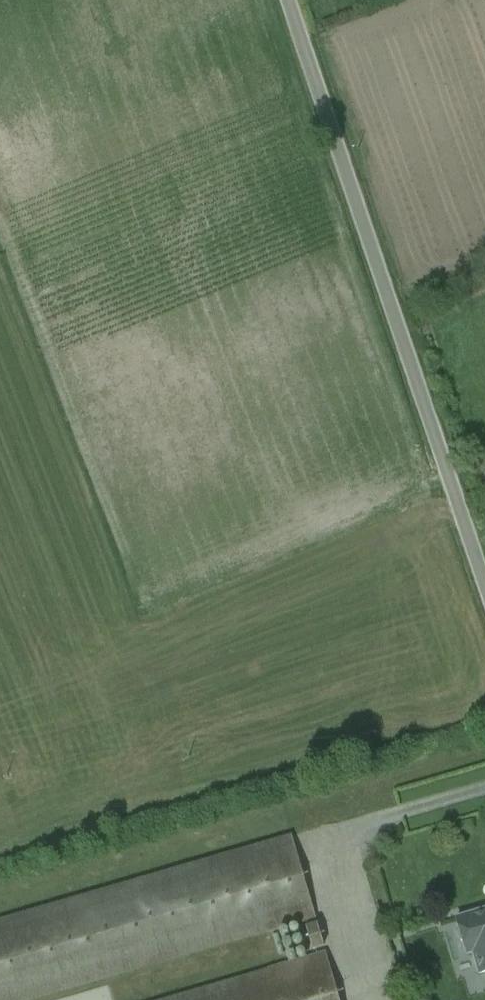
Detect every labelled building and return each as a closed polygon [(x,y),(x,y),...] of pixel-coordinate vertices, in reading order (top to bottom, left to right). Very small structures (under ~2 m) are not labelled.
[(0,925),(0,999),(52,999),(324,920),(300,836),(0,925)] [(484,992),(484,904),(436,916),(439,932),(444,930),(456,978),(463,977),(468,996),(484,992)] [(183,999),(350,999),(338,956),(183,999)]
